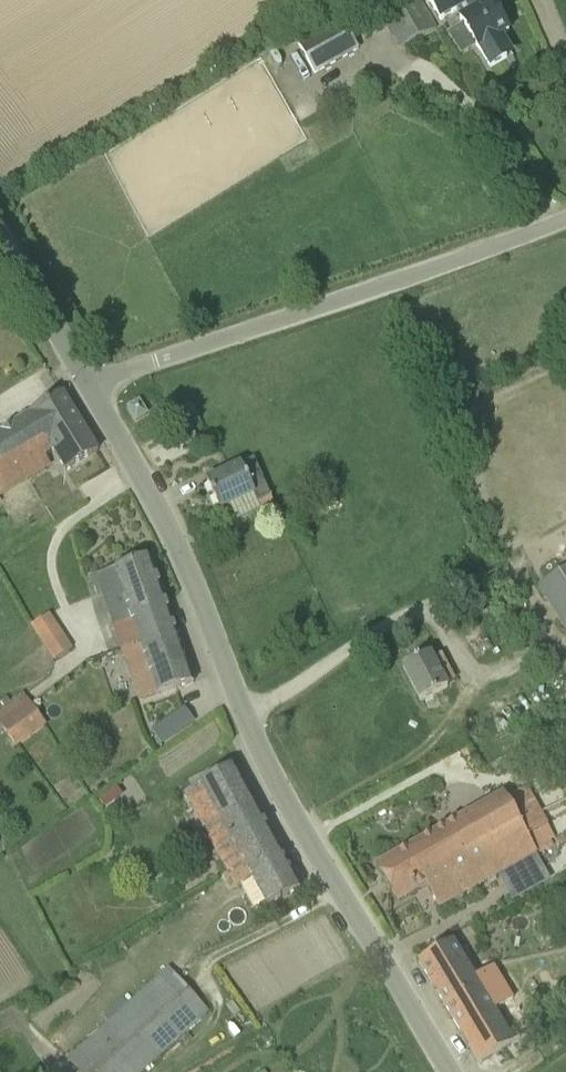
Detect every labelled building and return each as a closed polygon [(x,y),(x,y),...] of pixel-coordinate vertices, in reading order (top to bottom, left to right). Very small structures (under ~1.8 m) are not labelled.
[(372,1),(400,52),(437,31),(420,0),(374,0),(372,1)] [(489,4),(487,0),(430,0),(428,1),(441,23),(456,14),(461,21),(460,22),(478,51),(479,51),(490,70),(507,60),(503,53),(508,49),(510,52),(511,52),(505,42),(502,37),(509,32),(491,3),(489,4)] [(315,75),(359,50),(341,18),(296,43),(315,75)] [(81,424),(63,395),(31,415),(0,434),(0,473),(81,424)] [(126,409),(135,425),(150,416),(140,400),(126,409)] [(0,473),(0,498),(48,469),(40,456),(52,449),(66,472),(98,453),(81,424),(0,473)] [(193,432),(180,438),(184,447),(197,441),(193,432)] [(220,511),(254,495),(258,505),(272,499),(254,461),(242,467),(242,466),(207,482),(220,511)] [(99,579),(124,652),(176,634),(150,560),(115,573),(99,579)] [(537,589),(565,635),(565,571),(537,589)] [(30,625),(53,662),(72,649),(49,613),(30,625)] [(124,652),(142,702),(194,684),(176,634),(124,652)] [(448,690),(430,656),(403,670),(421,704),(448,690)] [(15,748),(43,726),(27,705),(0,725),(0,727),(15,748)] [(180,737),(169,722),(153,733),(163,748),(180,737)] [(234,768),(185,795),(220,859),(236,850),(248,872),(280,854),(261,819),(254,807),(255,807),(234,768)] [(507,801),(503,795),(376,866),(398,904),(416,894),(427,888),(439,909),(537,853),(507,801)] [(236,888),(252,880),(267,909),(300,891),(291,873),(280,854),(248,872),(236,850),(220,859),(236,888)] [(453,942),(419,963),(453,1020),(454,1020),(460,1031),(459,1031),(480,1065),(532,1033),(493,968),(475,979),(453,942)] [(67,1061),(77,1071),(145,1071),(209,1013),(168,968),(67,1061)]
